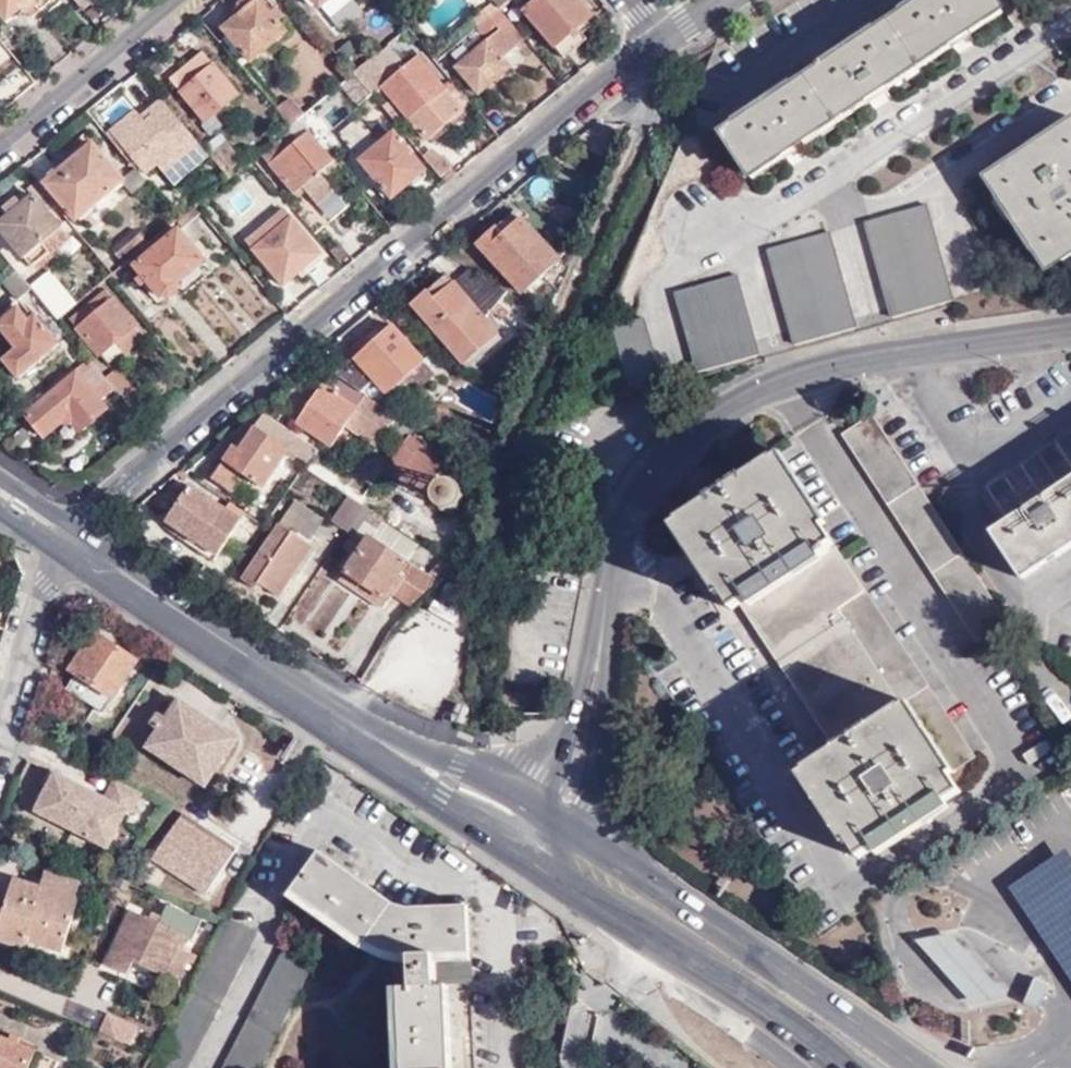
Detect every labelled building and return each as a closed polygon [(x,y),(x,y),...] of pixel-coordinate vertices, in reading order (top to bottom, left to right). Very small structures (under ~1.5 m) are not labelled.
[(21,8),(29,16),(42,18),(63,1),(62,0),(0,0),(0,12),(7,20),(21,8)] [(229,37),(249,61),(252,63),(288,31),(261,0),(257,0),(238,15),(222,29),(229,37)] [(238,15),(257,0),(244,0),(239,4),(238,15)] [(356,0),(328,0),(321,5),(333,19),(356,0)] [(510,17),(523,6),(522,4),(527,1),(527,0),(510,0),(502,7),(510,17)] [(580,0),(536,0),(524,10),(556,47),(593,16),(580,0)] [(998,2),(997,0),(913,0),(898,10),(900,14),(888,22),(913,58),(928,48),(932,53),(949,42),(950,43),(972,29),(971,27),(986,17),(983,11),(998,2)] [(1000,0),(998,2),(983,11),(986,17),(971,27),(972,29),(974,32),(1006,10),(1000,0)] [(474,18),(479,25),(499,10),(501,8),(495,1),(474,18)] [(479,25),(478,27),(486,36),(497,26),(500,31),(466,57),(474,69),(465,76),(479,94),(513,65),(514,67),(522,61),(524,57),(516,47),(524,40),(499,10),(479,25)] [(896,69),(913,58),(888,22),(877,29),(874,25),(853,40),(856,44),(840,54),(837,50),(816,64),(819,68),(806,76),(829,113),(845,103),(849,108),(865,96),(866,99),(884,87),(883,85),(900,74),(896,69)] [(221,43),(241,67),(249,61),(229,37),(221,43)] [(856,44),(853,40),(837,50),(840,54),(856,44)] [(951,46),(950,43),(949,42),(932,53),(928,48),(913,58),(919,68),(951,46)] [(182,89),(208,121),(240,94),(214,63),(203,51),(172,77),(183,89),(182,89)] [(355,74),(372,95),(382,87),(427,141),(463,110),(418,56),(387,82),(369,61),(355,74)] [(474,69),(466,57),(456,66),(465,76),(474,69)] [(886,90),(919,68),(913,58),(896,69),(900,74),(883,85),(884,87),(886,90)] [(360,105),(372,95),(355,74),(342,85),(360,105)] [(813,124),(829,113),(806,76),(792,85),(789,81),(768,95),(771,100),(756,110),(753,105),(731,120),(734,124),(722,132),(745,169),(758,160),(761,165),(778,154),(780,157),(802,142),(800,139),(816,129),(813,124)] [(771,100),(768,95),(753,105),(756,110),(771,100)] [(869,102),(866,99),(865,96),(849,108),(845,103),(829,113),(836,124),(869,102)] [(276,108),(291,127),(300,119),(305,115),(289,97),(276,108)] [(109,132),(138,167),(144,174),(157,164),(163,172),(198,143),(161,98),(147,111),(150,116),(143,122),(139,117),(135,111),(109,132)] [(150,116),(147,111),(139,117),(143,122),(150,116)] [(803,145),(836,124),(829,113),(813,124),(816,129),(800,139),(802,142),(803,145)] [(1000,167),(984,178),(995,194),(1000,191),(1040,250),(1035,254),(1046,270),(1063,259),(1058,253),(1070,245),(1070,119),(1060,127),(1064,132),(1003,172),(1000,167)] [(998,164),(1000,167),(1003,172),(1064,132),(1060,127),(1058,125),(998,164)] [(134,169),(135,170),(138,167),(109,132),(106,135),(129,164),(134,169)] [(323,177),(339,164),(311,132),(301,140),(294,132),(265,156),(299,197),(308,190),(322,207),(339,195),(323,177)] [(378,183),(393,199),(408,186),(416,185),(426,177),(426,169),(394,132),(360,160),(372,175),(367,179),(374,186),(378,183)] [(227,174),(243,160),(228,142),(212,156),(227,174)] [(77,219),(121,182),(124,180),(123,178),(93,143),(47,182),(77,219)] [(782,159),(780,157),(778,154),(761,165),(758,160),(745,169),(742,171),(749,181),(782,159)] [(131,194),(146,182),(135,170),(134,169),(123,178),(124,180),(121,182),(131,194)] [(52,199),(38,182),(24,194),(30,201),(0,225),(0,228),(23,255),(25,254),(34,265),(48,255),(47,253),(38,244),(60,226),(39,200),(42,198),(47,203),(52,199)] [(1000,191),(995,194),(993,196),(1032,255),(1035,254),(1040,250),(1000,191)] [(925,205),(864,221),(893,318),(953,301),(925,205)] [(197,206),(177,222),(184,229),(202,214),(197,206)] [(247,240),(284,285),(322,253),(285,208),(247,240)] [(477,244),(523,293),(560,259),(515,210),(477,244)] [(68,236),(60,226),(38,244),(47,253),(68,236)] [(135,265),(162,297),(206,259),(179,228),(156,247),(152,245),(148,249),(151,252),(135,265)] [(112,252),(123,265),(139,253),(150,243),(141,232),(139,234),(136,231),(112,252)] [(829,232),(768,249),(794,346),(856,328),(829,232)] [(1063,259),(1064,262),(1070,257),(1070,245),(1058,253),(1063,259)] [(333,252),(342,263),(348,258),(339,247),(333,252)] [(485,317),(509,291),(493,281),(472,268),(456,282),(420,313),(464,364),(499,333),(485,317)] [(18,299),(32,288),(31,286),(18,270),(4,282),(18,299)] [(32,288),(58,319),(77,304),(50,270),(31,286),(32,288)] [(412,304),(420,313),(456,282),(448,274),(412,304)] [(706,371),(765,354),(737,275),(682,289),(706,371)] [(72,321),(110,366),(146,336),(113,297),(102,306),(97,300),(72,321)] [(4,359),(20,378),(61,344),(37,315),(29,321),(18,308),(0,323),(0,327),(2,329),(17,348),(4,359)] [(353,358),(335,374),(358,390),(361,392),(386,409),(412,386),(416,391),(435,374),(431,369),(435,365),(428,357),(424,360),(387,319),(355,348),(353,358)] [(4,359),(17,348),(2,329),(0,331),(0,342),(6,350),(0,355),(4,359)] [(91,358),(75,371),(77,374),(27,415),(45,435),(61,422),(73,422),(80,430),(105,408),(99,402),(116,388),(106,377),(91,358)] [(122,396),(142,420),(158,407),(121,364),(106,377),(116,388),(122,396)] [(335,374),(325,368),(316,381),(322,385),(297,422),(332,447),(346,427),(355,413),(385,433),(397,417),(386,409),(361,392),(358,390),(335,374)] [(355,413),(346,427),(375,446),(385,433),(355,413)] [(318,448),(265,414),(240,451),(234,448),(213,479),(231,491),(244,473),(265,488),(289,451),(299,457),(303,452),(311,459),(318,448)] [(1003,617),(871,417),(844,436),(971,636),(1003,617)] [(420,431),(426,436),(430,430),(423,426),(420,431)] [(1010,520),(1070,479),(1070,433),(989,488),(1010,520)] [(389,461),(386,465),(424,494),(447,463),(408,435),(398,449),(389,461)] [(736,595),(743,605),(818,554),(813,546),(828,538),(816,522),(823,517),(775,447),(672,515),(675,518),(666,522),(710,593),(714,590),(723,603),(736,595)] [(475,466),(482,472),(493,454),(486,449),(475,466)] [(182,470),(178,473),(187,480),(191,475),(182,470)] [(992,530),(993,532),(1023,578),(1070,546),(1070,479),(1010,520),(992,530)] [(436,489),(435,494),(435,499),(437,503),(440,507),(444,510),(449,511),(454,511),(458,509),(462,505),(465,501),(466,495),(465,490),(462,485),(458,482),(453,480),(447,480),(442,482),(438,485),(436,489)] [(190,484),(167,522),(220,558),(240,524),(248,530),(255,519),(229,502),(225,508),(190,484)] [(332,520),(347,530),(363,506),(358,502),(347,495),(332,520)] [(279,524),(292,532),(295,530),(311,539),(325,519),(296,499),(279,524)] [(363,506),(347,530),(355,536),(371,512),(363,506)] [(279,524),(246,579),(281,600),(313,546),(292,532),(279,524)] [(370,536),(345,575),(381,597),(415,600),(429,577),(370,536)] [(740,608),(828,744),(898,697),(838,611),(865,594),(833,545),(818,554),(743,605),(740,608)] [(946,765),(951,771),(976,757),(865,594),(838,611),(898,697),(946,765)] [(104,713),(137,660),(89,628),(80,642),(90,648),(73,673),(75,674),(67,689),(104,713)] [(206,784),(236,737),(172,695),(160,712),(153,708),(146,718),(158,726),(146,743),(206,784)] [(865,843),(872,852),(945,806),(939,795),(954,787),(942,769),(946,765),(898,697),(828,744),(799,763),(801,766),(792,770),(836,841),(842,840),(849,852),(865,843)] [(1043,745),(1025,754),(1035,773),(1053,764),(1043,745)] [(143,791),(115,777),(105,797),(49,771),(43,785),(48,789),(36,812),(109,848),(126,812),(133,812),(143,791)] [(238,888),(254,859),(229,846),(213,875),(219,878),(205,904),(220,911),(233,885),(238,888)] [(466,905),(409,908),(390,901),(318,849),(291,889),(375,948),(386,953),(394,954),(410,954),(411,985),(398,986),(402,1067),(451,1067),(446,982),(470,981),(466,905)] [(1010,889),(1070,977),(1070,855),(1067,850),(1010,889)] [(64,949),(80,898),(76,897),(81,881),(46,871),(45,877),(23,871),(19,880),(15,879),(0,924),(0,939),(25,947),(28,939),(64,949)] [(106,964),(128,974),(135,961),(171,978),(174,973),(181,976),(189,960),(194,963),(198,955),(183,948),(189,937),(194,939),(203,919),(168,904),(160,923),(131,909),(106,964)] [(912,940),(970,1005),(1006,997),(948,932),(912,940)] [(313,961),(284,947),(221,1067),(257,1067),(313,961)] [(181,976),(187,980),(194,963),(189,960),(181,976)] [(1033,977),(1021,1003),(1037,1010),(1049,985),(1033,977)] [(100,1030),(130,1043),(138,1026),(107,1013),(100,1030)] [(59,1062),(0,1036),(0,1067),(56,1067),(59,1062)]
